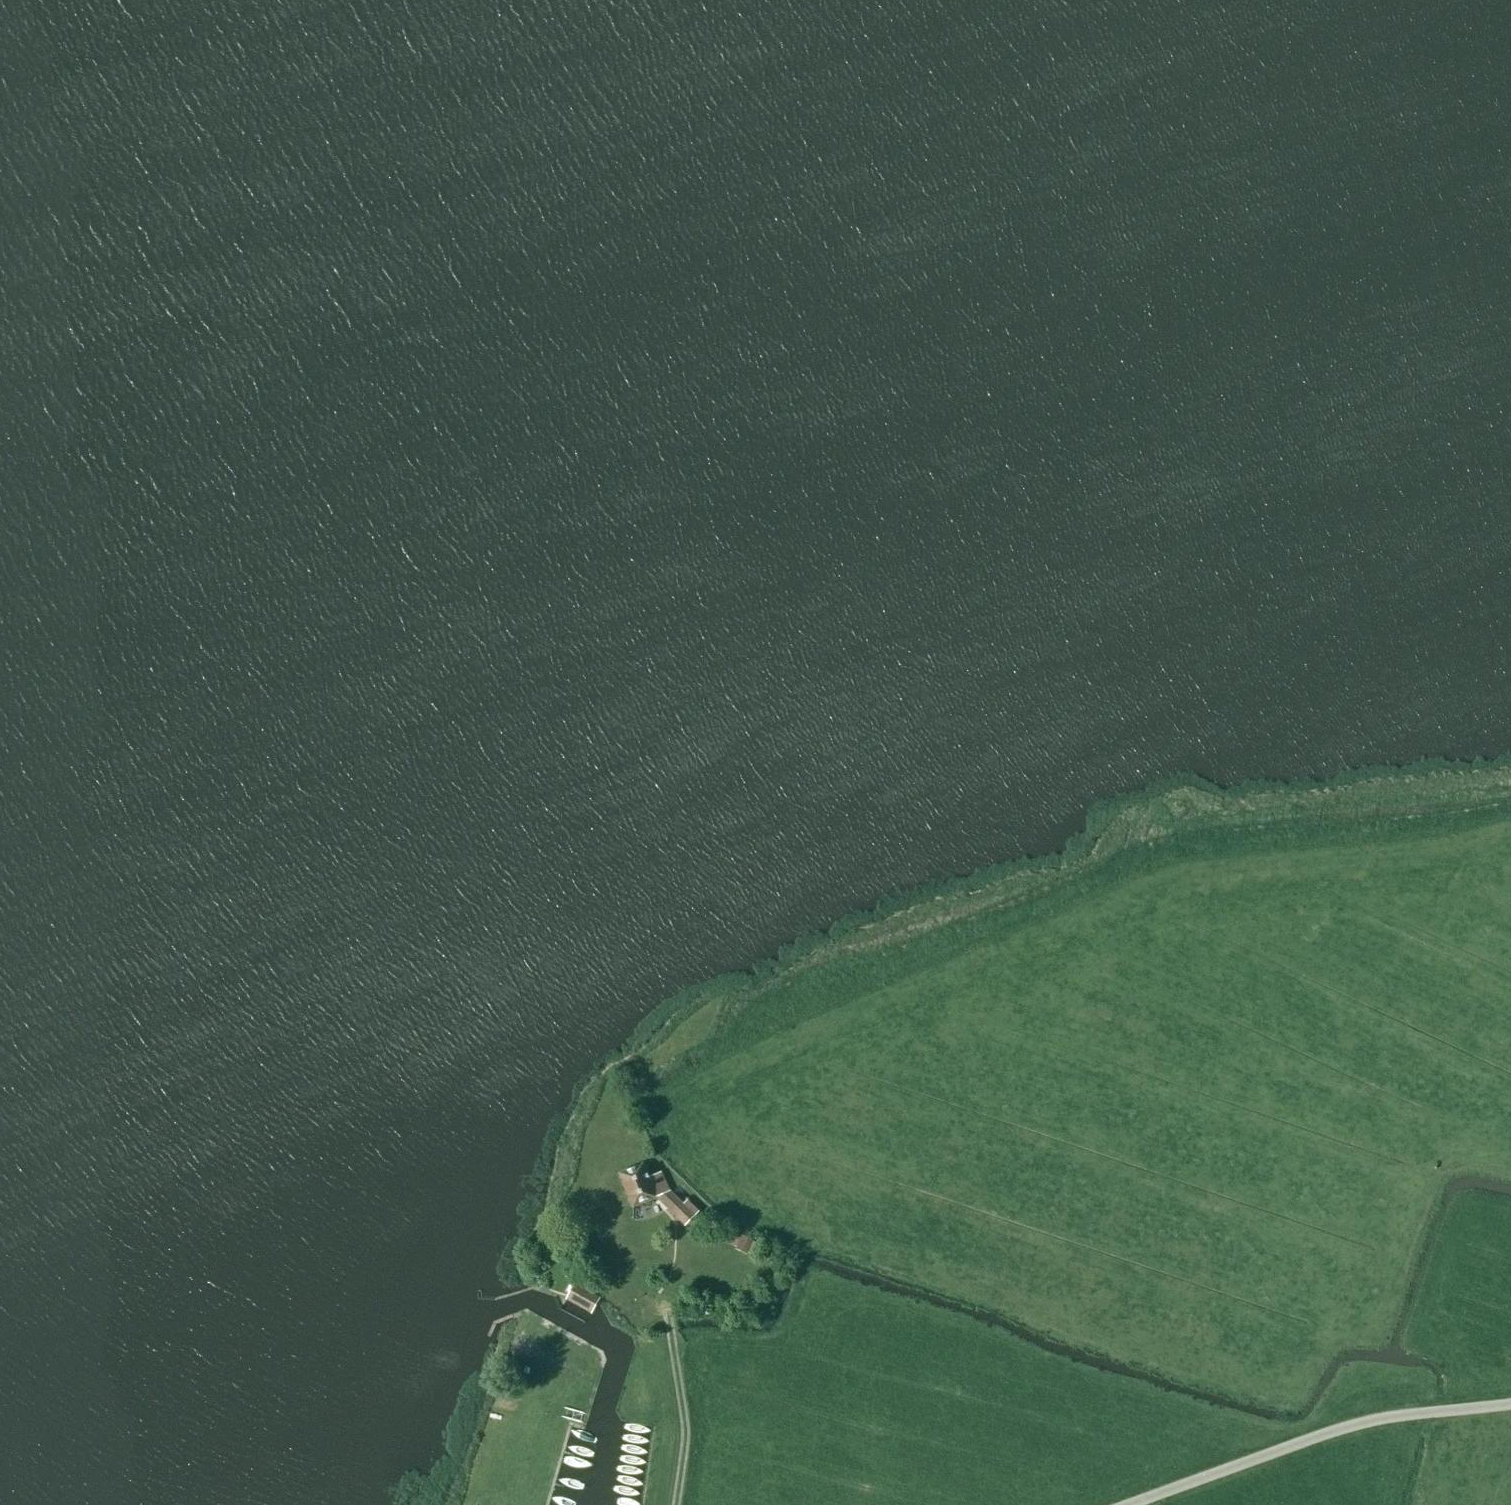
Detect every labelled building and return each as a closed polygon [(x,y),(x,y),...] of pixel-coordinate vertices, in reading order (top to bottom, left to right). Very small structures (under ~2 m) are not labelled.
[(657,1197),(685,1224),(694,1215),(669,1191),(661,1172),(649,1177),(643,1163),(619,1173),(633,1207),(657,1197)] [(754,1240),(742,1234),(741,1235),(738,1233),(732,1244),(736,1246),(735,1249),(747,1254),(748,1252),(752,1254),(757,1243),(753,1241),(754,1240)] [(599,1296),(573,1282),(565,1298),(591,1312),(599,1296)]
